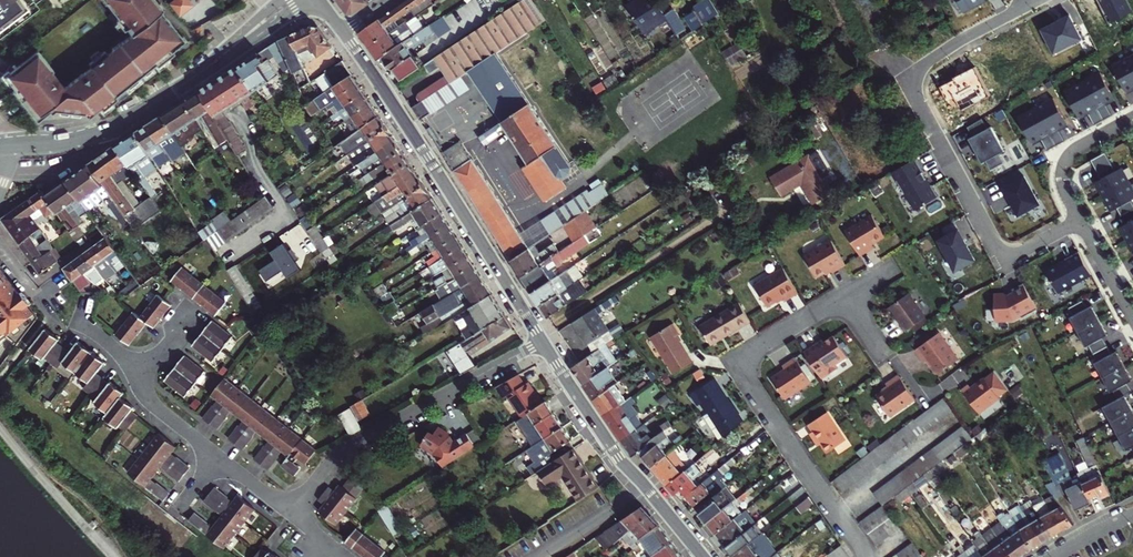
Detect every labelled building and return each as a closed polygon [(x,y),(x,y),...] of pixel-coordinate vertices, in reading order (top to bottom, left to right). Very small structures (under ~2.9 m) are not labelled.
[(32,8),(26,0),(0,0),(0,31),(32,8)] [(120,21),(119,23),(126,33),(129,31),(133,38),(122,46),(121,45),(111,51),(113,53),(109,56),(106,52),(88,65),(92,69),(85,74),(84,73),(63,88),(52,71),(53,70),(39,50),(3,75),(15,93),(17,96),(16,97),(34,122),(47,112),(48,115),(51,113),(87,114),(91,118),(111,102),(112,104),(120,99),(118,96),(166,62),(166,63),(178,56),(176,53),(188,44),(166,14),(162,8),(163,6),(159,0),(105,0),(120,21)] [(178,15),(192,5),(188,0),(174,0),(169,4),(178,15)] [(345,17),(367,0),(333,0),(345,17)] [(415,15),(433,3),(431,0),(404,0),(359,33),(369,47),(390,32),(386,27),(409,10),(415,15)] [(494,52),(543,18),(532,0),(518,0),(465,36),(450,47),(440,53),(445,61),(454,54),(461,64),(421,92),(421,95),(424,99),(459,76),(467,71),(494,52)] [(642,0),(639,0),(634,4),(647,23),(654,19),(642,0)] [(654,19),(665,12),(661,5),(657,0),(642,0),(654,19)] [(661,5),(665,12),(668,16),(675,11),(668,0),(661,5)] [(712,0),(707,0),(695,7),(705,23),(720,13),(712,0)] [(966,10),(984,0),(960,0),(966,10)] [(705,23),(695,7),(684,15),(694,30),(705,23)] [(669,18),(679,34),(688,28),(676,11),(675,11),(668,16),(669,18)] [(660,22),(663,27),(665,26),(668,24),(666,21),(669,18),(668,16),(665,12),(654,19),(658,24),(660,22)] [(1042,27),(1054,51),(1082,36),(1070,13),(1042,27)] [(379,61),(384,57),(415,36),(424,30),(414,17),(406,23),(405,22),(390,32),(369,47),(379,61)] [(668,24),(665,26),(676,42),(682,38),(679,34),(669,18),(666,21),(668,24)] [(654,19),(647,23),(651,28),(658,24),(654,19)] [(308,25),(278,40),(291,66),(302,88),(313,81),(298,53),(312,46),(318,53),(330,46),(317,26),(308,25)] [(435,34),(430,26),(424,30),(415,36),(384,57),(387,60),(386,63),(389,67),(392,68),(401,79),(420,66),(409,51),(435,34)] [(278,40),(237,66),(254,91),(279,75),(269,59),(275,55),(286,70),(291,66),(278,40)] [(648,53),(639,40),(632,44),(641,58),(648,53)] [(722,50),(730,65),(747,56),(739,41),(722,50)] [(494,52),(467,71),(500,122),(478,137),(484,145),(499,135),(499,131),(503,127),(528,164),(522,168),(544,201),(562,189),(554,177),(563,179),(569,173),(568,164),(494,52)] [(1111,66),(1125,95),(1132,91),(1132,55),(1111,66)] [(618,58),(614,61),(624,76),(628,74),(618,58)] [(324,73),(334,86),(351,74),(341,60),(324,73)] [(254,91),(237,66),(199,90),(234,147),(242,158),(251,152),(226,110),(241,99),(247,107),(259,99),(254,91)] [(334,86),(324,73),(317,78),(324,90),(328,90),(334,86)] [(340,96),(358,83),(351,74),(334,86),(328,90),(331,94),(336,91),(340,96)] [(1102,74),(1067,92),(1081,120),(1090,116),(1095,126),(1113,116),(1107,104),(1115,100),(1102,74)] [(467,90),(459,76),(424,99),(432,112),(467,90)] [(365,93),(358,83),(340,96),(322,108),(329,117),(335,114),(365,93)] [(185,100),(197,118),(202,115),(222,146),(226,143),(231,149),(234,147),(199,90),(185,100)] [(322,108),(340,96),(336,91),(331,94),(328,90),(324,90),(308,102),(310,103),(315,99),(322,108)] [(371,102),(365,93),(335,114),(337,118),(342,115),(345,120),(349,118),(371,102)] [(315,99),(310,103),(317,113),(322,108),(315,99)] [(418,120),(432,112),(424,99),(411,107),(418,120)] [(185,100),(162,114),(187,151),(194,161),(201,155),(193,144),(197,141),(200,147),(211,140),(197,118),(185,100)] [(1054,100),(1019,118),(1033,146),(1042,141),(1048,151),(1065,142),(1059,131),(1068,126),(1054,100)] [(380,115),(371,102),(349,118),(358,130),(380,115)] [(162,114),(146,125),(167,156),(177,149),(181,155),(187,151),(162,114)] [(349,155),(388,127),(380,115),(358,130),(341,144),(349,155)] [(984,119),(971,128),(973,139),(985,162),(996,168),(1008,161),(1007,149),(994,126),(984,119)] [(167,156),(146,125),(135,132),(161,170),(171,161),(167,156)] [(388,127),(349,155),(356,166),(364,160),(395,139),(388,127)] [(135,132),(115,145),(136,175),(152,199),(154,202),(163,196),(150,177),(161,170),(135,132)] [(364,160),(372,171),(402,150),(395,139),(364,160)] [(458,144),(441,155),(509,261),(528,249),(519,234),(458,144)] [(115,145),(88,164),(121,210),(137,232),(163,214),(154,202),(152,199),(142,206),(125,182),(136,175),(115,145)] [(402,150),(372,171),(365,176),(369,182),(388,169),(391,174),(410,161),(402,150)] [(1131,198),(1132,197),(1132,190),(1121,167),(1115,170),(1105,151),(1090,159),(1101,178),(1097,181),(1112,209),(1117,207),(1126,223),(1121,226),(1132,248),(1132,203),(1131,198)] [(831,193),(809,155),(772,176),(782,194),(801,183),(812,203),(831,193)] [(917,160),(895,173),(916,209),(938,196),(917,160)] [(385,195),(417,173),(410,161),(391,174),(395,179),(381,189),(385,195)] [(86,211),(103,198),(115,214),(121,210),(88,164),(64,180),(78,199),(79,201),(86,211)] [(425,185),(417,173),(385,195),(367,206),(375,218),(383,212),(425,185)] [(655,187),(661,196),(673,188),(667,179),(655,187)] [(1026,179),(1005,190),(1020,217),(1040,206),(1026,179)] [(64,180),(43,195),(55,212),(68,231),(77,225),(65,208),(78,199),(64,180)] [(595,204),(604,198),(599,193),(594,196),(587,184),(583,187),(585,191),(595,204)] [(391,224),(432,196),(425,185),(383,212),(391,224)] [(282,190),(287,198),(294,193),(289,186),(282,190)] [(39,191),(26,200),(33,212),(37,209),(44,220),(55,212),(43,195),(39,191)] [(589,208),(595,204),(585,191),(519,234),(528,249),(563,225),(589,208)] [(293,196),(287,200),(294,210),(300,206),(293,196)] [(442,212),(432,196),(391,224),(383,230),(386,235),(395,229),(396,231),(412,221),(417,229),(442,212)] [(217,256),(275,211),(267,199),(254,207),(234,222),(208,242),(217,256)] [(26,200),(8,212),(15,223),(25,216),(33,227),(44,220),(37,209),(33,212),(26,200)] [(234,222),(254,207),(250,201),(229,215),(234,222)] [(307,216),(300,206),(294,210),(301,221),(307,216)] [(563,225),(573,241),(597,225),(589,208),(563,225)] [(0,218),(0,219),(18,245),(29,237),(31,239),(38,234),(33,227),(25,216),(15,223),(8,212),(0,218)] [(449,223),(442,212),(417,229),(421,236),(415,241),(417,242),(407,250),(408,251),(449,223)] [(208,242),(234,222),(229,215),(203,233),(208,242)] [(307,216),(301,221),(308,231),(316,226),(308,215),(307,216)] [(884,236),(871,215),(844,231),(859,256),(872,248),(870,245),(884,236)] [(100,230),(92,218),(85,223),(93,235),(100,230)] [(457,234),(449,223),(408,251),(412,257),(430,245),(433,249),(457,234)] [(604,235),(597,225),(573,241),(557,252),(521,277),(531,293),(556,277),(558,272),(560,264),(604,235)] [(323,236),(316,226),(308,231),(315,242),(323,236)] [(959,228),(940,238),(956,269),(976,258),(959,228)] [(463,245),(457,234),(433,249),(436,254),(440,251),(444,257),(463,245)] [(78,246),(71,235),(66,238),(74,249),(78,246)] [(323,236),(315,242),(323,253),(331,248),(323,236)] [(29,237),(18,245),(30,263),(42,255),(31,239),(29,237)] [(106,238),(95,246),(109,266),(121,258),(106,238)] [(846,263),(831,238),(805,254),(818,276),(831,268),(832,271),(846,263)] [(51,248),(48,251),(56,262),(63,257),(52,243),(49,245),(51,248)] [(437,274),(443,271),(469,255),(463,245),(444,257),(440,259),(430,265),(421,271),(424,277),(435,271),(437,274)] [(509,261),(521,277),(557,252),(551,245),(533,257),(528,249),(509,261)] [(95,246),(84,254),(101,278),(104,282),(111,277),(105,269),(109,266),(95,246)] [(331,248),(323,253),(331,265),(339,259),(331,248)] [(38,274),(56,262),(48,251),(42,255),(30,263),(38,274)] [(1091,274),(1079,253),(1047,270),(1059,292),(1091,274)] [(84,254),(72,262),(82,275),(90,286),(101,278),(84,254)] [(451,279),(456,276),(475,264),(469,255),(443,271),(446,275),(436,281),(440,286),(443,285),(451,279)] [(430,265),(440,259),(437,256),(428,262),(430,265)] [(72,282),(82,275),(72,262),(63,269),(61,267),(59,269),(61,272),(63,270),(72,282)] [(5,328),(6,331),(35,310),(0,263),(0,332),(5,328)] [(475,264),(456,276),(463,287),(481,275),(475,264)] [(179,265),(168,280),(194,300),(206,286),(179,265)] [(531,293),(540,306),(579,280),(583,274),(576,265),(556,277),(531,293)] [(263,310),(236,268),(229,273),(255,315),(263,310)] [(798,293),(783,268),(757,283),(770,305),(784,297),(786,300),(798,293)] [(443,299),(422,312),(428,323),(421,327),(424,332),(438,328),(446,323),(440,313),(458,301),(461,305),(471,299),(475,306),(493,295),(481,275),(463,287),(443,299)] [(463,287),(456,276),(451,279),(453,282),(444,287),(443,285),(436,289),(443,299),(463,287)] [(453,282),(451,279),(443,285),(444,287),(453,282)] [(579,280),(540,306),(549,319),(587,290),(579,280)] [(1007,294),(995,295),(997,320),(1014,319),(1037,306),(1025,285),(1007,294)] [(194,300),(215,316),(226,302),(206,286),(194,300)] [(394,302),(388,292),(380,297),(398,326),(407,321),(394,302)] [(150,326),(168,303),(156,294),(138,317),(147,324),(150,326)] [(469,337),(505,314),(493,295),(475,306),(472,308),(475,314),(468,318),(474,327),(465,332),(469,337)] [(924,319),(907,295),(885,311),(893,322),(896,320),(905,333),(924,319)] [(615,303),(612,297),(572,323),(591,351),(612,338),(597,316),(615,303)] [(1127,395),(1132,391),(1132,390),(1130,384),(1132,382),(1132,378),(1119,352),(1114,354),(1105,338),(1110,335),(1094,306),(1089,308),(1085,301),(1071,309),(1075,316),(1072,318),(1088,347),(1091,345),(1100,362),(1097,364),(1112,393),(1115,391),(1119,399),(1105,406),(1128,451),(1132,449),(1132,406),(1127,395)] [(751,321),(740,302),(702,324),(713,344),(751,321)] [(278,313),(274,306),(263,312),(268,320),(278,313)] [(130,346),(147,324),(138,317),(133,313),(116,336),(130,346)] [(447,351),(454,364),(461,373),(476,365),(470,354),(467,349),(489,336),(491,340),(512,327),(512,326),(505,314),(469,337),(447,351)] [(212,320),(202,333),(222,349),(233,336),(212,320)] [(679,335),(672,325),(651,338),(673,374),(692,363),(676,337),(679,335)] [(43,358),(47,361),(57,349),(52,346),(56,341),(41,329),(26,348),(41,360),(43,358)] [(212,362),(222,349),(202,333),(191,346),(212,362)] [(406,333),(397,339),(401,345),(409,339),(406,333)] [(834,334),(823,341),(817,345),(816,342),(804,350),(820,374),(826,370),(828,373),(839,366),(837,362),(848,355),(834,334)] [(470,354),(491,340),(489,336),(467,349),(470,354)] [(955,362),(937,336),(914,352),(923,366),(927,364),(935,376),(955,362)] [(57,349),(47,361),(57,369),(59,366),(70,375),(86,354),(75,345),(66,357),(57,349)] [(608,367),(617,361),(606,345),(571,369),(582,385),(608,367)] [(634,349),(626,354),(631,360),(638,355),(634,349)] [(454,364),(447,351),(437,357),(445,369),(454,364)] [(100,365),(86,354),(70,375),(84,386),(78,394),(86,400),(100,382),(91,375),(100,365)] [(183,356),(175,368),(194,383),(203,372),(183,356)] [(811,380),(795,356),(783,362),(783,368),(770,376),(785,397),(811,380)] [(437,357),(429,362),(437,374),(445,369),(437,357)] [(592,400),(614,384),(617,382),(612,374),(608,367),(582,385),(592,400)] [(695,370),(700,378),(705,375),(700,367),(695,370)] [(194,383),(175,368),(164,381),(177,392),(183,397),(194,383)] [(1010,392),(995,372),(973,387),(971,384),(963,389),(981,413),(1010,392)] [(524,386),(517,374),(497,386),(505,397),(508,395),(523,417),(544,404),(538,394),(537,395),(529,383),(524,386)] [(916,399),(899,375),(885,385),(886,387),(874,395),(889,417),(916,399)] [(728,397),(714,377),(690,393),(698,405),(702,402),(708,411),(705,412),(721,436),(743,417),(734,401),(730,403),(726,398),(728,397)] [(225,378),(224,379),(211,395),(222,404),(217,410),(214,407),(204,421),(210,425),(239,389),(225,378)] [(107,388),(100,382),(86,400),(93,406),(89,411),(102,421),(121,398),(122,396),(109,386),(107,388)] [(603,416),(625,401),(614,384),(592,400),(603,416)] [(1012,392),(1017,400),(1026,394),(1020,386),(1012,392)] [(251,399),(239,389),(210,425),(216,431),(227,418),(225,416),(230,410),(238,416),(251,399)] [(667,393),(659,399),(666,408),(673,402),(667,393)] [(636,403),(631,396),(625,401),(603,416),(614,432),(637,417),(640,415),(633,405),(636,403)] [(121,398),(102,421),(101,423),(114,433),(116,429),(124,435),(127,431),(138,417),(139,417),(131,410),(133,407),(121,398)] [(945,398),(833,480),(842,492),(954,411),(945,398)] [(264,410),(251,399),(238,416),(247,423),(242,429),(241,427),(229,441),(235,446),(264,410)] [(556,413),(547,401),(544,404),(523,417),(528,423),(516,429),(505,436),(510,443),(556,413)] [(374,416),(365,402),(355,408),(364,422),(374,416)] [(277,420),(264,410),(235,446),(242,451),(253,438),(251,437),(256,431),(264,437),(277,420)] [(353,410),(343,416),(355,436),(365,430),(353,410)] [(819,442),(822,440),(830,452),(848,440),(830,411),(811,424),(816,431),(813,433),(819,442)] [(530,449),(563,426),(556,413),(510,443),(514,450),(525,442),(530,449)] [(620,441),(644,426),(637,417),(614,432),(620,441)] [(290,431),(277,420),(264,437),(273,444),(267,451),(265,449),(255,461),(262,467),(290,431)] [(646,445),(656,438),(666,430),(672,426),(670,421),(661,425),(650,433),(644,426),(620,441),(631,457),(638,452),(646,445)] [(984,430),(981,425),(973,430),(976,435),(984,430)] [(572,439),(563,426),(545,439),(530,449),(538,461),(530,466),(536,474),(537,473),(553,462),(548,455),(572,439)] [(965,427),(876,492),(885,504),(893,498),(915,482),(945,460),(955,452),(974,438),(965,427)] [(429,434),(422,447),(435,456),(444,471),(484,444),(475,429),(453,443),(448,437),(438,429),(433,436),(429,434)] [(673,449),(677,445),(670,436),(666,430),(656,438),(646,445),(638,452),(651,467),(673,449)] [(991,436),(987,430),(974,438),(955,452),(959,458),(969,452),(980,443),(991,436)] [(305,443),(290,431),(262,467),(269,472),(278,460),(276,459),(282,452),(292,460),(305,443)] [(163,436),(152,450),(187,477),(192,469),(180,460),(178,463),(173,458),(180,449),(163,436)] [(1112,496),(1084,439),(1079,441),(1091,468),(1071,479),(1060,452),(1045,461),(1057,480),(1064,492),(1069,491),(1078,511),(1093,505),(1090,500),(1099,495),(1103,499),(1112,496)] [(711,473),(686,496),(693,505),(709,491),(713,495),(725,485),(720,478),(753,449),(748,442),(711,473)] [(308,468),(319,454),(305,443),(292,460),(284,469),(297,479),(302,473),(298,469),(303,463),(308,468)] [(553,462),(537,473),(547,487),(564,476),(580,500),(599,488),(572,449),(553,462)] [(667,486),(682,474),(688,468),(679,456),(673,449),(651,467),(667,486)] [(667,486),(674,495),(702,472),(712,462),(718,457),(712,449),(688,468),(682,474),(667,486)] [(152,450),(143,463),(160,476),(167,467),(172,471),(170,473),(182,482),(187,477),(152,450)] [(954,457),(948,460),(952,465),(958,461),(954,457)] [(915,482),(893,498),(899,504),(903,500),(909,505),(913,502),(909,497),(949,467),(945,460),(915,482)] [(400,461),(399,461),(399,462),(398,463),(397,464),(397,465),(397,466),(397,467),(398,468),(399,469),(401,470),(402,470),(403,470),(404,470),(404,469),(405,469),(406,468),(406,467),(406,466),(406,465),(406,464),(405,463),(404,461),(403,461),(401,461),(400,461)] [(160,476),(143,463),(132,477),(166,503),(171,496),(159,487),(158,489),(153,485),(160,476)] [(355,505),(365,492),(358,480),(350,490),(346,486),(341,492),(333,486),(326,496),(351,515),(357,507),(355,505)] [(1023,553),(1033,547),(1043,540),(1053,535),(1063,529),(1074,524),(1060,496),(1064,492),(1057,480),(1052,483),(1057,497),(1038,506),(1031,496),(1005,513),(1003,510),(997,513),(999,518),(980,530),(977,526),(974,529),(975,533),(972,536),(969,534),(966,535),(970,543),(963,547),(959,542),(955,544),(960,550),(955,554),(955,556),(954,556),(1017,556),(1023,553)] [(706,522),(730,503),(736,498),(729,490),(725,485),(713,495),(695,509),(706,522)] [(730,503),(706,522),(715,534),(743,512),(736,504),(755,489),(752,485),(736,498),(730,503)] [(802,485),(792,492),(800,502),(809,495),(802,485)] [(216,488),(211,496),(248,524),(259,511),(241,497),(235,505),(228,500),(230,499),(216,488)] [(800,502),(793,508),(799,515),(814,502),(809,495),(800,502)] [(248,524),(211,496),(206,502),(220,512),(221,510),(226,515),(220,523),(238,537),(248,524)] [(341,528),(351,515),(326,496),(321,502),(327,506),(321,514),(341,528)] [(873,517),(886,535),(899,524),(884,505),(872,513),(875,516),(873,517)] [(651,516),(643,506),(597,537),(608,548),(624,538),(626,537),(625,535),(651,516)] [(389,508),(380,515),(387,527),(396,520),(389,508)] [(743,512),(715,534),(725,547),(752,524),(743,512)] [(886,535),(873,517),(875,516),(872,513),(860,521),(875,543),(886,535)] [(227,551),(238,537),(220,523),(212,533),(207,529),(209,526),(195,515),(189,522),(227,551)] [(660,525),(651,516),(625,535),(626,537),(624,538),(633,548),(635,547),(633,543),(639,539),(660,525)] [(396,520),(387,527),(396,540),(405,534),(396,520)] [(752,524),(725,547),(733,556),(762,533),(755,523),(752,524)] [(660,525),(639,539),(653,555),(672,541),(660,525)] [(356,551),(366,538),(358,532),(348,545),(356,551)] [(762,533),(733,556),(773,556),(778,553),(762,533)] [(366,538),(356,551),(363,556),(389,556),(366,538)] [(904,556),(909,556),(919,549),(911,539),(897,549),(904,556)] [(672,541),(653,555),(651,556),(684,556),(672,541)] [(840,543),(828,553),(831,556),(850,556),(840,543)]
